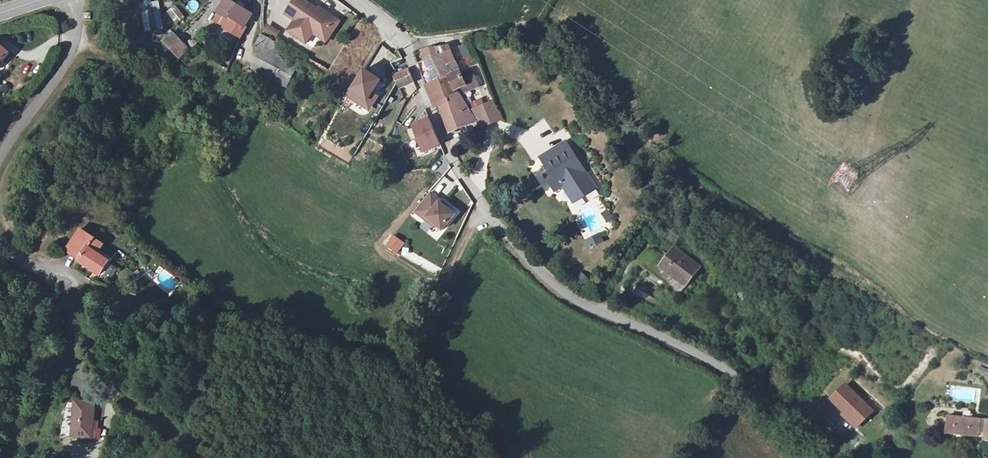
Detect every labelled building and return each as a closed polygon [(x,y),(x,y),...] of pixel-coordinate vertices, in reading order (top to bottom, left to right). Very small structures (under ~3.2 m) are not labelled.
[(283,15),(293,22),(286,32),(304,44),(311,34),(315,28),(325,33),(332,33),(337,23),(315,8),(314,10),(299,0),(294,0),(283,15)] [(225,15),(245,26),(250,16),(225,1),(220,12),(225,15)] [(144,30),(161,29),(160,3),(142,4),(144,30)] [(176,5),(168,10),(177,23),(184,18),(176,5)] [(245,26),(225,15),(219,26),(217,28),(240,39),(246,27),(245,26)] [(265,24),(263,32),(277,37),(280,30),(265,24)] [(315,28),(311,34),(323,43),(332,33),(325,33),(315,28)] [(179,59),(188,50),(173,34),(163,43),(179,59)] [(275,83),(286,64),(273,57),(279,47),(261,37),(256,46),(257,46),(263,50),(254,66),(253,69),(275,83)] [(11,52),(0,42),(0,65),(11,52)] [(463,60),(464,59),(473,55),(467,45),(458,46),(456,46),(463,60)] [(422,50),(425,60),(439,57),(442,67),(455,63),(447,47),(436,49),(422,50)] [(478,65),(473,55),(464,59),(469,69),(478,65)] [(425,60),(433,84),(447,78),(459,73),(455,63),(442,67),(439,57),(425,60)] [(323,63),(320,69),(329,74),(332,69),(323,63)] [(286,64),(275,83),(286,89),(297,69),(286,64)] [(395,82),(411,76),(408,70),(393,76),(395,82)] [(350,93),(367,103),(373,94),(379,83),(362,73),(350,93)] [(462,80),(459,73),(447,78),(456,90),(463,88),(466,92),(477,88),(472,76),(462,80)] [(411,76),(395,82),(397,85),(398,88),(413,82),(411,76)] [(443,95),(456,90),(447,78),(433,84),(426,87),(436,109),(447,104),(443,95)] [(470,111),(456,90),(443,95),(447,104),(448,107),(441,110),(450,133),(476,121),(470,111)] [(371,113),(380,98),(373,94),(367,103),(350,93),(347,99),(371,113)] [(489,97),(481,100),(484,106),(491,102),(489,97)] [(476,109),(484,106),(481,100),(474,103),(476,109)] [(476,109),(473,110),(484,127),(500,120),(491,102),(484,106),(476,109)] [(415,133),(424,153),(440,145),(428,120),(413,127),(415,133)] [(540,158),(549,172),(560,189),(563,187),(574,203),(588,194),(577,178),(585,173),(566,142),(540,158)] [(560,189),(549,172),(544,175),(555,192),(560,189)] [(596,189),(585,173),(577,178),(588,194),(596,189)] [(441,202),(430,193),(414,212),(425,221),(427,218),(434,225),(442,231),(454,216),(446,209),(440,204),(441,202)] [(607,222),(612,219),(607,210),(602,214),(607,222)] [(427,218),(425,221),(432,227),(434,225),(427,218)] [(77,262),(88,249),(95,239),(79,232),(63,253),(77,262)] [(588,248),(604,242),(600,233),(585,239),(588,248)] [(396,255),(404,243),(392,234),(384,246),(396,255)] [(674,248),(660,267),(669,274),(686,287),(700,268),(674,248)] [(109,262),(88,249),(77,262),(100,276),(109,262)] [(117,251),(112,258),(129,269),(133,261),(117,251)] [(726,275),(731,268),(727,266),(722,273),(726,275)] [(669,274),(660,267),(657,272),(665,278),(669,274)] [(845,410),(859,423),(871,409),(844,383),(829,397),(844,411),(845,410)] [(70,439),(100,439),(100,421),(94,421),(95,401),(71,401),(70,439)] [(842,413),(855,426),(859,423),(845,410),(844,411),(842,413)] [(956,434),(956,432),(978,434),(978,432),(985,432),(985,437),(987,437),(987,421),(948,417),(947,433),(956,434)]
